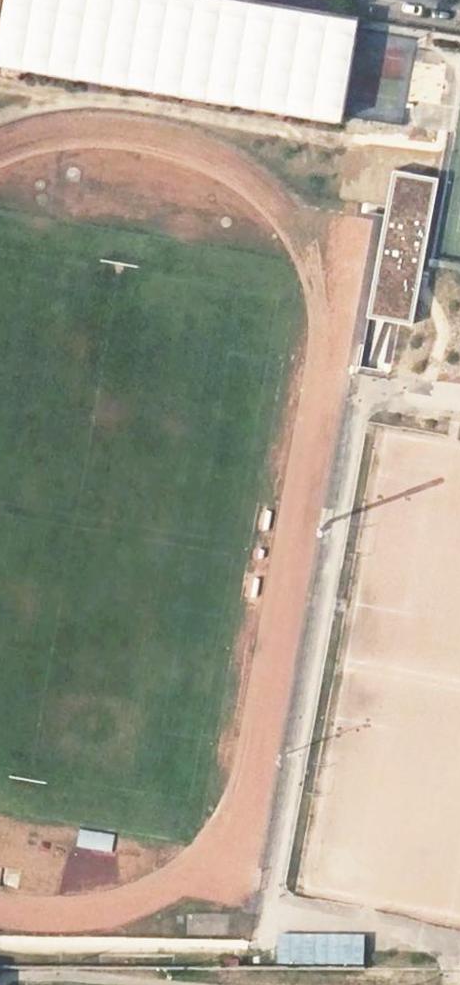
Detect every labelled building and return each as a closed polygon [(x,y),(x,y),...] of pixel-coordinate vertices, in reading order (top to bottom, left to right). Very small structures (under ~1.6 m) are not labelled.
[(338,129),(357,23),(225,0),(0,0),(0,69),(338,129)] [(396,105),(435,113),(442,75),(403,68),(396,105)] [(443,432),(449,399),(396,390),(390,423),(443,432)] [(77,845),(112,850),(114,834),(80,828),(77,845)] [(365,966),(365,934),(277,933),(277,965),(365,966)]
